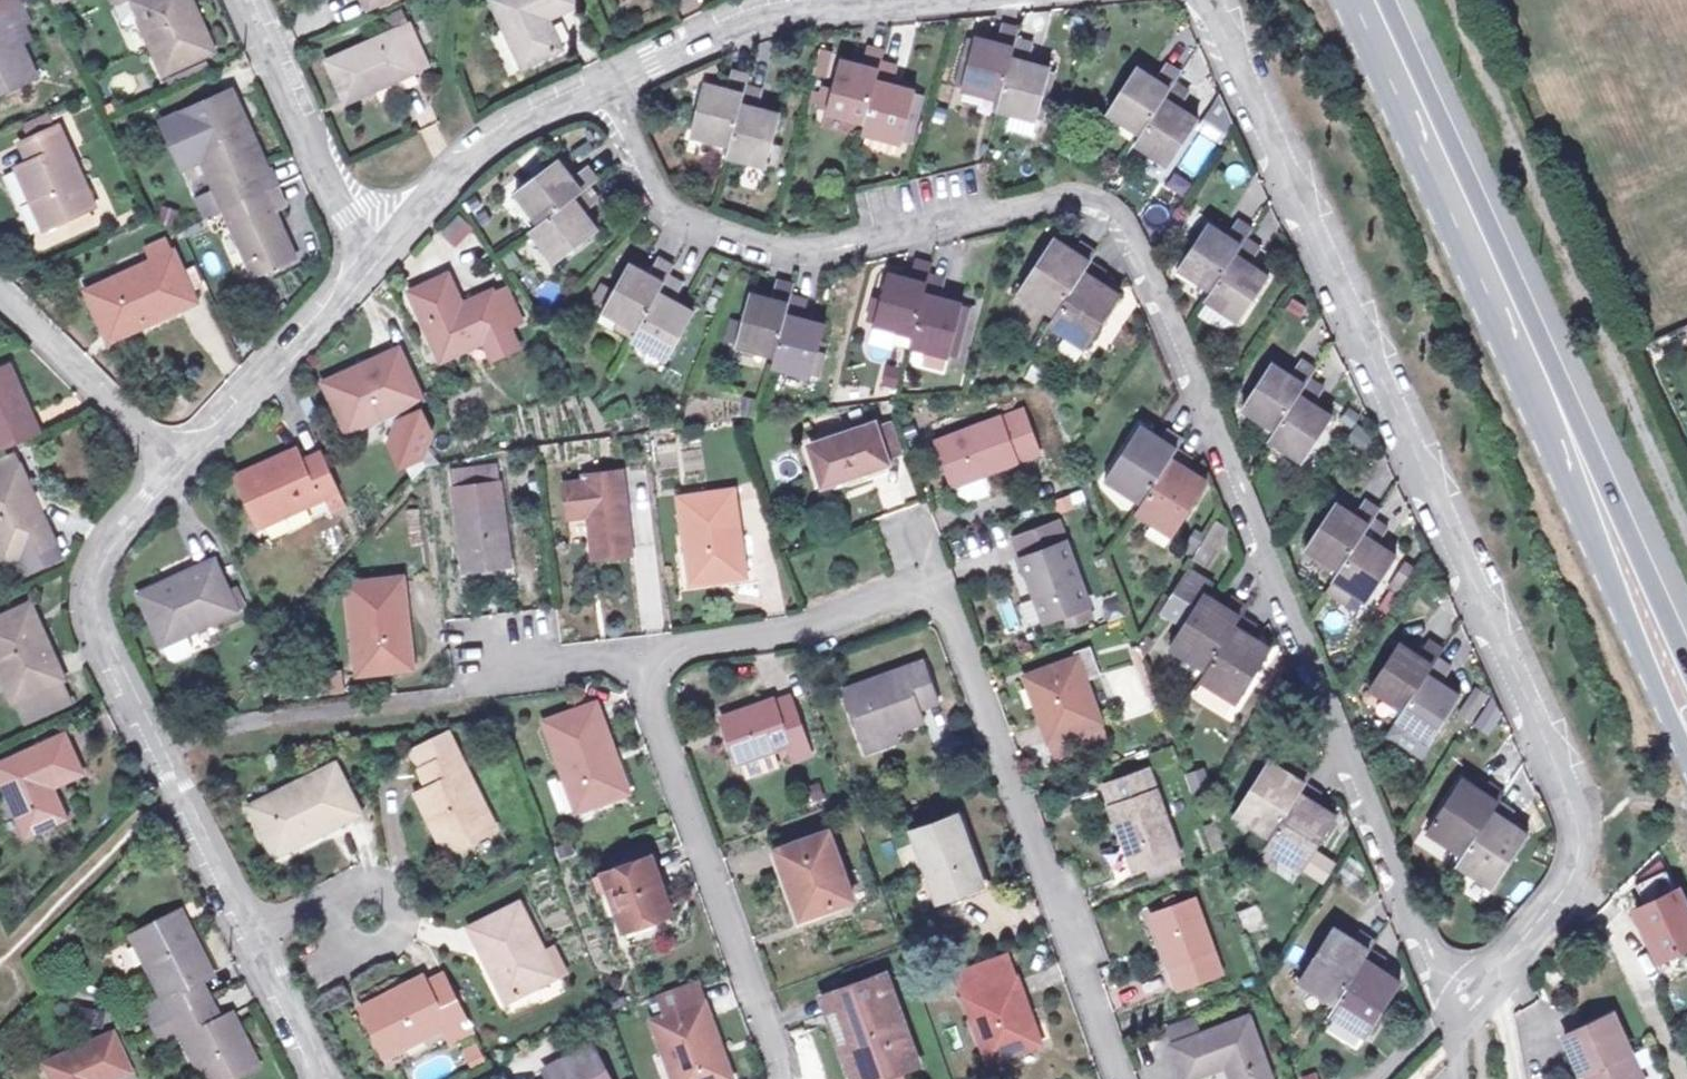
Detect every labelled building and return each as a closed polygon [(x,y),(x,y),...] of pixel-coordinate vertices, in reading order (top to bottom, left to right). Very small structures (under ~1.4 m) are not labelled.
[(22,0),(9,0),(0,4),(0,89),(34,73),(12,23),(28,14),(22,0)] [(202,50),(206,49),(185,0),(125,0),(156,70),(162,68),(202,50)] [(522,63),(557,46),(541,13),(573,0),(492,0),(522,63)] [(402,48),(410,44),(399,20),(322,56),(341,95),(409,62),(402,48)] [(960,98),(999,107),(1012,53),(1013,38),(995,35),(993,54),(970,47),(960,98)] [(202,50),(162,68),(166,78),(206,60),(202,50)] [(826,109),(863,119),(877,67),(880,54),(861,51),(856,69),(838,64),(826,109)] [(1012,53),(999,107),(996,122),(1036,132),(1048,75),(1028,69),(1031,55),(1012,53)] [(696,131),(730,141),(747,82),(750,69),(734,64),(728,86),(710,81),(696,131)] [(1102,119),(1140,142),(1171,90),(1179,76),(1163,65),(1154,80),(1133,67),(1102,119)] [(877,67),(863,119),(859,135),(901,146),(914,94),(891,87),(896,71),(877,67)] [(764,84),(747,82),(730,141),(726,153),(767,165),(782,110),(758,103),(764,84)] [(224,86),(207,94),(214,112),(232,104),(224,86)] [(1186,98),(1171,90),(1140,142),(1132,156),(1167,177),(1199,123),(1178,110),(1186,98)] [(192,191),(201,213),(218,206),(255,190),(247,171),(259,166),(232,104),(214,112),(207,94),(155,116),(175,163),(195,154),(208,184),(192,191)] [(25,157),(13,163),(40,222),(90,199),(54,122),(50,125),(45,108),(16,121),(22,135),(17,137),(25,157)] [(525,186),(547,218),(596,185),(606,178),(602,169),(598,163),(584,173),(581,169),(571,154),(525,186)] [(259,166),(247,171),(255,190),(268,184),(271,183),(263,164),(259,166)] [(255,190),(218,206),(247,274),(287,257),(265,207),(276,202),(268,184),(255,190)] [(596,185),(547,218),(540,223),(564,256),(605,227),(596,214),(593,210),(606,201),(596,185)] [(446,238),(462,222),(450,210),(435,226),(446,238)] [(1200,293),(1209,299),(1242,248),(1251,235),(1236,224),(1228,238),(1212,224),(1177,279),(1200,293)] [(148,258),(170,249),(162,231),(141,240),(148,258)] [(1014,293),(1047,315),(1081,266),(1089,253),(1072,243),(1064,254),(1057,249),(1048,243),(1014,293)] [(605,297),(642,317),(669,266),(674,257),(657,247),(649,262),(644,260),(629,252),(605,297)] [(1212,320),(1235,335),(1269,281),(1254,271),(1260,259),(1242,248),(1209,299),(1200,313),(1212,320)] [(170,249),(148,258),(83,286),(101,330),(140,313),(143,319),(191,299),(170,249)] [(867,318),(904,328),(920,271),(924,261),(908,257),(903,274),(897,272),(881,268),(867,318)] [(684,273),(669,266),(642,317),(637,326),(668,343),(692,297),(681,291),(677,289),(684,273)] [(1081,266),(1047,315),(1040,327),(1075,351),(1109,300),(1099,294),(1095,290),(1101,281),(1081,266)] [(452,297),(438,268),(401,284),(431,353),(502,325),(498,314),(510,309),(497,282),(483,288),(481,284),(452,297)] [(937,275),(920,271),(904,328),(902,340),(940,350),(953,301),(940,298),(936,297),(932,296),(937,275)] [(736,334),(774,346),(790,292),(794,282),(778,279),(772,297),(766,296),(748,290),(736,334)] [(808,295),(790,292),(774,346),(770,358),(811,370),(826,318),(809,313),(803,311),(808,295)] [(1191,308),(1200,313),(1209,299),(1200,293),(1191,308)] [(1226,349),(1235,335),(1212,320),(1203,336),(1226,349)] [(417,397),(422,395),(399,347),(326,377),(348,429),(387,411),(395,428),(390,441),(400,464),(424,453),(427,444),(433,430),(417,397)] [(36,426),(5,358),(0,361),(0,443),(36,426)] [(1239,418),(1272,438),(1304,389),(1310,380),(1294,370),(1288,380),(1271,369),(1239,418)] [(1304,389),(1272,438),(1265,449),(1295,468),(1327,418),(1315,411),(1322,400),(1304,389)] [(1335,412),(1347,419),(1355,404),(1342,398),(1335,412)] [(975,470),(1027,450),(1010,406),(924,439),(940,483),(943,482),(975,470)] [(863,422),(876,456),(894,450),(881,415),(863,422)] [(878,459),(876,456),(863,422),(804,445),(817,482),(878,459)] [(1104,490),(1141,514),(1177,461),(1184,451),(1169,438),(1160,451),(1153,446),(1140,438),(1104,490)] [(108,462),(121,462),(121,443),(107,443),(108,462)] [(424,453),(400,464),(412,474),(421,463),(442,458),(427,444),(424,453)] [(300,446),(239,475),(262,524),(325,494),(333,509),(348,503),(324,451),(306,459),(300,446)] [(0,449),(0,552),(10,547),(19,564),(49,550),(0,448),(0,449)] [(1193,471),(1177,461),(1141,514),(1131,527),(1164,550),(1201,496),(1191,489),(1184,485),(1193,471)] [(456,566),(501,561),(488,465),(443,471),(456,566)] [(587,556),(623,551),(613,469),(576,475),(577,481),(557,484),(561,514),(582,512),(587,556)] [(975,470),(943,482),(949,498),(981,486),(975,470)] [(905,508),(896,476),(875,482),(884,514),(905,508)] [(681,581),(736,574),(724,487),(671,494),(681,581)] [(1302,553),(1333,575),(1367,525),(1374,513),(1358,504),(1352,513),(1336,502),(1302,553)] [(1054,611),(1080,601),(1048,515),(1006,531),(1038,616),(1054,611)] [(1367,525),(1333,575),(1326,587),(1360,610),(1394,560),(1373,546),(1380,535),(1367,525)] [(1203,574),(1228,538),(1217,530),(1192,567),(1203,574)] [(222,581),(211,586),(197,555),(125,590),(148,639),(171,628),(231,599),(222,581)] [(1185,577),(1171,596),(1194,612),(1182,631),(1167,652),(1204,677),(1239,625),(1245,616),(1228,605),(1221,615),(1213,610),(1201,602),(1208,592),(1185,577)] [(393,600),(386,601),(384,580),(334,585),(343,671),(399,667),(393,600)] [(1194,612),(1171,596),(1159,615),(1182,631),(1194,612)] [(1080,601),(1054,611),(1058,622),(1084,612),(1080,601)] [(60,695),(15,603),(0,610),(0,693),(12,718),(60,695)] [(1239,625),(1204,677),(1198,686),(1232,709),(1266,660),(1255,652),(1248,648),(1254,637),(1239,625)] [(171,628),(148,639),(157,657),(181,646),(171,628)] [(1367,690),(1397,710),(1433,656),(1441,644),(1427,634),(1419,647),(1403,637),(1367,690)] [(1448,665),(1433,656),(1397,710),(1392,719),(1425,742),(1461,687),(1442,675),(1448,665)] [(1068,658),(1022,673),(1041,732),(1048,730),(1055,752),(1097,738),(1068,658)] [(858,737),(892,725),(918,715),(914,704),(931,697),(917,659),(840,687),(858,737)] [(772,701),(720,719),(735,764),(738,763),(770,752),(787,747),(792,762),(808,757),(788,699),(773,704),(772,701)] [(590,706),(540,724),(574,813),(618,795),(606,764),(611,762),(590,706)] [(1425,742),(1392,719),(1382,734),(1415,757),(1425,742)] [(892,725),(858,737),(861,746),(896,734),(892,725)] [(447,726),(412,743),(429,778),(414,785),(442,842),(493,820),(447,726)] [(56,737),(0,763),(0,787),(21,832),(57,818),(42,786),(72,772),(56,737)] [(770,752),(738,763),(743,777),(775,767),(770,752)] [(334,753),(248,797),(270,840),(303,823),(306,830),(359,804),(334,753)] [(1233,812),(1269,836),(1303,785),(1312,772),(1294,758),(1284,774),(1277,769),(1265,761),(1233,812)] [(1136,763),(1092,780),(1123,861),(1138,856),(1140,862),(1170,851),(1136,763)] [(1423,835),(1458,855),(1491,802),(1499,790),(1486,780),(1477,791),(1457,779),(1423,835)] [(1303,785),(1269,836),(1261,848),(1262,849),(1271,855),(1294,870),(1296,866),(1306,851),(1329,817),(1317,809),(1310,804),(1317,793),(1303,785)] [(1491,802),(1458,855),(1450,868),(1487,893),(1522,840),(1501,825),(1508,814),(1491,802)] [(944,894),(988,877),(965,812),(920,828),(944,894)] [(793,907),(798,920),(847,904),(823,833),(753,856),(772,914),(793,907)] [(1271,855),(1262,849),(1256,859),(1265,865),(1271,855)] [(1103,855),(1112,881),(1127,876),(1118,850),(1103,855)] [(618,929),(665,912),(643,851),(596,868),(618,929)] [(1306,851),(1296,866),(1312,877),(1322,862),(1306,851)] [(1633,910),(1656,959),(1686,944),(1686,915),(1675,889),(1672,890),(1662,871),(1633,885),(1643,905),(1633,910)] [(1241,923),(1260,917),(1253,893),(1233,900),(1241,923)] [(1170,988),(1213,972),(1186,897),(1143,912),(1170,988)] [(507,1009),(555,986),(515,903),(466,924),(507,1009)] [(776,927),(798,920),(793,907),(772,914),(776,927)] [(162,1013),(199,994),(189,978),(202,971),(170,910),(122,935),(153,995),(162,1013)] [(1296,966),(1330,989),(1361,942),(1369,930),(1355,920),(1347,931),(1341,927),(1327,918),(1296,966)] [(1361,942),(1330,989),(1319,1004),(1355,1029),(1390,978),(1377,970),(1371,966),(1379,953),(1361,942)] [(984,1062),(1037,1045),(1018,990),(1007,956),(954,973),(984,1062)] [(440,1037),(464,1027),(438,973),(422,981),(416,970),(358,998),(380,1047),(434,1023),(440,1037)] [(650,982),(664,1019),(653,1023),(673,1078),(686,1078),(723,1066),(689,970),(650,982)] [(844,1064),(849,1078),(871,1078),(889,1073),(890,1077),(913,1068),(882,978),(833,995),(855,1060),(844,1064)] [(1030,986),(1018,990),(1037,1045),(1048,1041),(1030,986)] [(199,994),(162,1013),(146,1021),(160,1048),(176,1040),(196,1078),(219,1078),(250,1064),(223,1010),(210,1017),(199,994)] [(137,1003),(146,1021),(162,1013),(153,995),(137,1003)] [(855,1060),(833,995),(822,998),(844,1064),(855,1060)] [(1166,1043),(1201,1031),(1194,1010),(1160,1023),(1166,1043)] [(1166,1043),(1178,1078),(1191,1078),(1222,1068),(1226,1078),(1267,1078),(1244,1016),(1201,1031),(1166,1043)] [(1583,1073),(1586,1078),(1637,1078),(1608,1016),(1560,1038),(1577,1076),(1583,1073)] [(126,1067),(110,1030),(50,1056),(61,1078),(102,1078),(126,1067)] [(534,1066),(541,1078),(604,1078),(585,1041),(534,1066)]
